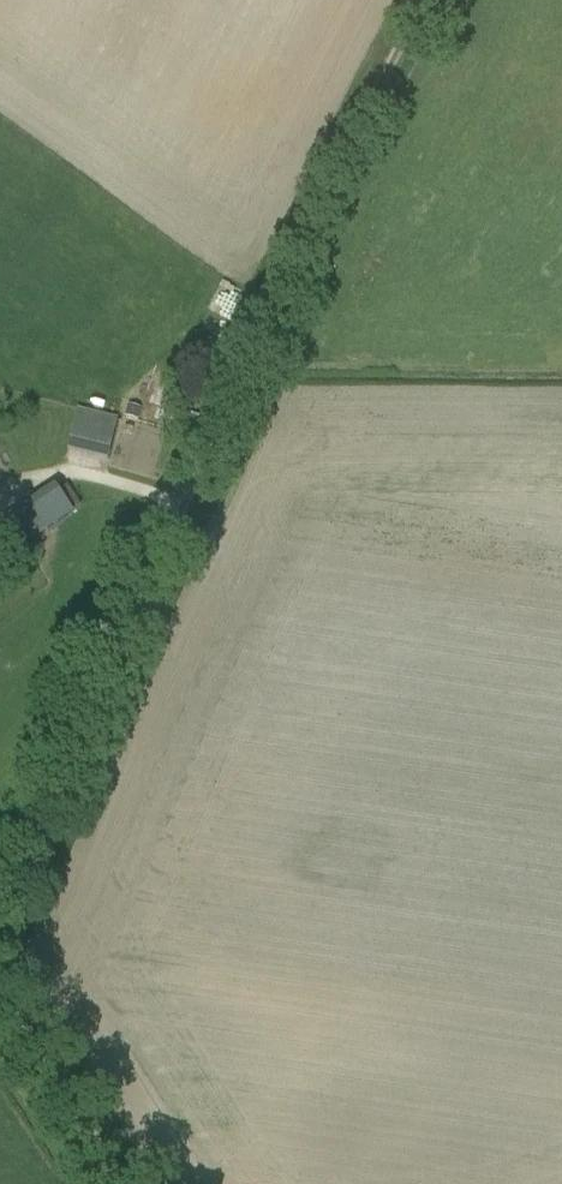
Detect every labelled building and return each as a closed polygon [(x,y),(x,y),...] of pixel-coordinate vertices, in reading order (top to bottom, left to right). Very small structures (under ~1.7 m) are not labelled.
[(182,403),(188,405),(192,396),(185,394),(182,403)] [(118,418),(78,408),(67,450),(107,460),(118,418)] [(57,486),(5,519),(20,542),(24,550),(73,515),(57,486)]
